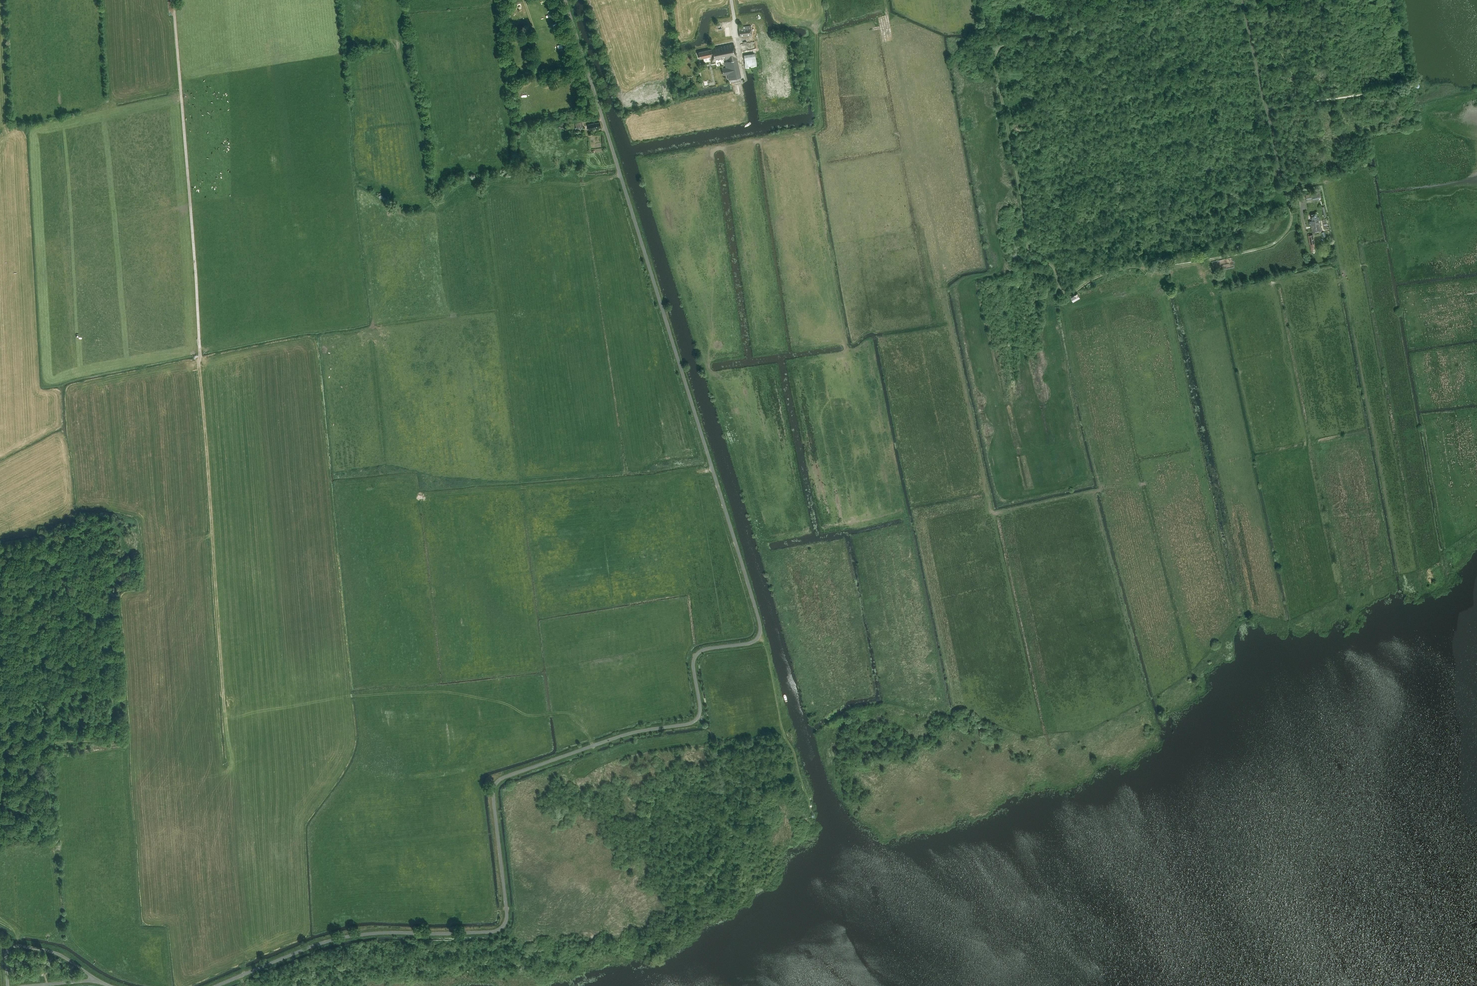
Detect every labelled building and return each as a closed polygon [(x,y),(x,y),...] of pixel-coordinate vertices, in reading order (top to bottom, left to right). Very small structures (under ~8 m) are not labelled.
[(752,36),(750,25),(738,27),(740,37),(752,36)] [(741,77),(738,64),(734,43),(711,48),(711,49),(698,52),(700,59),(711,56),(713,62),(716,62),(715,59),(725,57),(725,60),(728,59),(728,60),(729,61),(725,62),(729,80),(741,77)] [(743,55),(746,68),(749,67),(757,65),(754,52),(743,55)] [(583,128),(582,120),(579,120),(575,120),(576,124),(575,124),(575,126),(576,126),(576,127),(575,128),(575,130),(583,128)] [(1319,219),(1321,219),(1320,217),(1317,217),(1317,214),(1311,215),(1313,221),(1310,221),(1310,225),(1312,225),(1313,232),(1322,230),(1319,219)] [(1212,262),(1213,271),(1234,267),(1232,258),(1212,262)] [(1070,295),(1072,299),(1079,295),(1077,291),(1070,295)]
